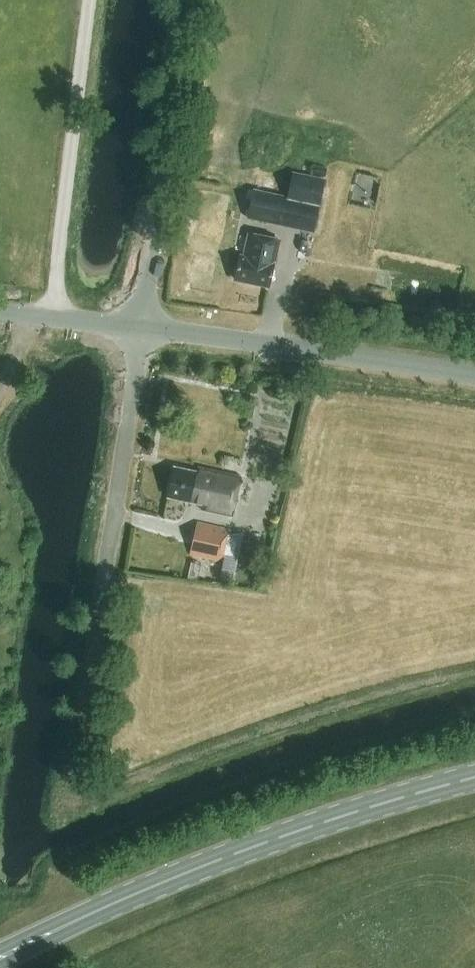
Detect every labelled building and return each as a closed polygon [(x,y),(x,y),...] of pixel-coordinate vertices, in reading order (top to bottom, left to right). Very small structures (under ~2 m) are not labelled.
[(287,198),(253,191),(248,217),(312,230),(323,179),(292,173),(287,198)] [(244,257),(239,256),(234,279),(269,286),(274,263),(273,263),(278,239),(249,233),(244,257)] [(231,516),(240,476),(198,467),(197,472),(173,467),(167,496),(203,504),(201,510),(231,516)] [(222,562),(229,528),(195,521),(189,555),(222,562)]
